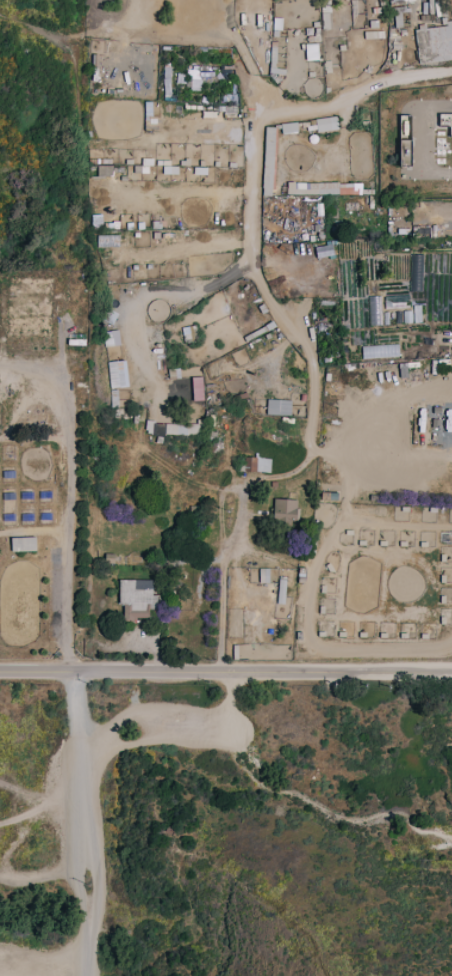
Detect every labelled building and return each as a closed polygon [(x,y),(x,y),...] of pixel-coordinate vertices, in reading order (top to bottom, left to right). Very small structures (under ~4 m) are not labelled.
[(451,60),(451,20),(442,21),(442,25),(415,28),(419,64),(451,60)] [(319,59),(318,43),(306,43),(306,60),(319,59)] [(177,70),(177,83),(188,83),(188,89),(201,91),(202,80),(215,81),(215,72),(177,70)] [(440,113),(439,127),(449,127),(449,136),(451,136),(451,113),(440,113)] [(338,128),(336,115),(315,119),(318,132),(338,128)] [(281,124),(282,134),(298,132),(297,122),(281,124)] [(277,127),(265,127),(263,196),(274,196),(277,127)] [(98,176),(112,176),(113,165),(98,165),(98,176)] [(163,173),(178,174),(178,166),(163,165),(163,173)] [(361,194),(362,183),(288,182),(287,193),(361,194)] [(92,214),(92,228),(103,227),(102,214),(92,214)] [(98,247),(119,248),(119,235),(98,234),(98,247)] [(315,247),(317,258),(334,255),(332,244),(315,247)] [(385,296),(385,308),(408,307),(408,296),(385,296)] [(105,346),(121,345),(119,330),(104,331),(105,346)] [(362,346),(363,358),(399,356),(399,344),(362,346)] [(112,388),(129,386),(125,360),(108,362),(112,388)] [(291,415),(292,400),(267,399),(267,415),(291,415)] [(146,422),(146,434),(199,436),(200,424),(146,422)] [(244,471),(271,472),(271,457),(245,457),(244,471)] [(274,523),(298,523),(298,499),(274,499),(274,523)] [(36,536),(11,537),(12,552),(36,551),(36,536)] [(260,583),(270,583),(270,568),(259,568),(260,583)] [(121,579),(121,623),(137,623),(137,619),(156,619),(157,595),(153,595),(153,579),(121,579)]
